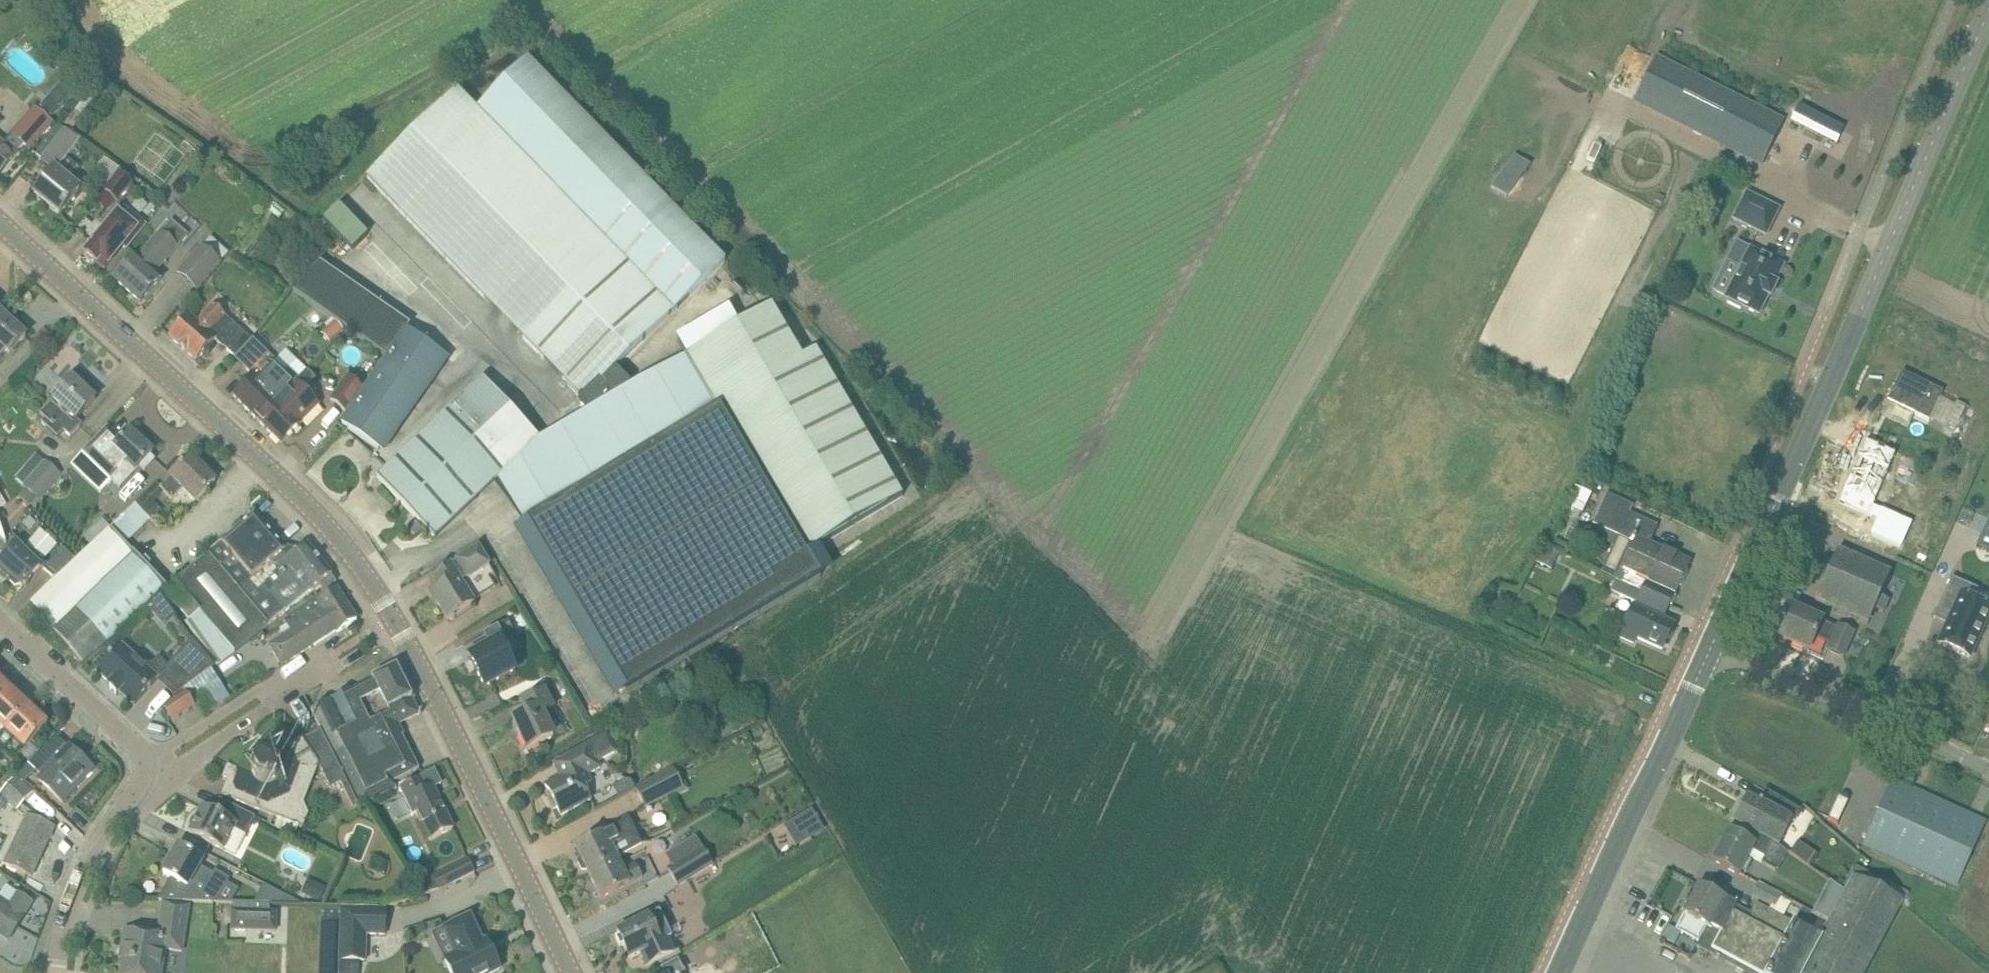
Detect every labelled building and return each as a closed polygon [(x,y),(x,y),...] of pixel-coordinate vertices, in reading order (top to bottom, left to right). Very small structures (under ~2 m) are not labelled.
[(1656,59),(1636,99),(1763,163),(1783,123),(1656,59)] [(367,177),(581,398),(580,403),(590,413),(597,414),(608,403),(611,404),(621,394),(627,388),(627,384),(614,370),(725,260),(528,60),(478,108),(458,88),(367,177)] [(60,85),(40,107),(52,117),(71,95),(60,85)] [(1799,104),(1791,120),(1836,143),(1844,127),(1799,104)] [(53,122),(35,106),(12,133),(24,144),(30,149),(53,122)] [(55,170),(47,179),(35,194),(59,215),(80,189),(68,179),(78,166),(67,158),(80,142),(66,131),(42,160),(55,170)] [(17,153),(0,138),(0,172),(17,153)] [(1516,152),(1496,185),(1515,196),(1534,162),(1516,152)] [(121,169),(104,190),(117,201),(132,184),(122,172),(122,171),(121,169)] [(1747,193),(1734,219),(1766,235),(1779,209),(1747,193)] [(348,202),(332,219),(358,246),(375,230),(348,202)] [(120,212),(119,211),(94,242),(93,241),(91,244),(92,245),(84,254),(104,270),(123,246),(127,249),(147,224),(125,206),(120,212)] [(171,221),(149,246),(138,258),(135,256),(115,279),(141,302),(161,279),(156,274),(179,247),(179,246),(188,235),(171,221)] [(203,246),(202,246),(178,273),(197,289),(221,262),(221,263),(229,253),(211,237),(203,246)] [(1759,314),(1768,296),(1770,297),(1777,285),(1774,283),(1783,266),(1737,243),(1729,259),(1743,265),(1727,298),(1759,314)] [(190,315),(183,322),(170,337),(196,361),(216,340),(223,347),(224,346),(235,357),(251,339),(214,304),(197,322),(190,315)] [(722,411),(527,521),(627,690),(820,577),(806,553),(819,545),(902,495),(816,349),(802,357),(772,307),(690,355),(722,411)] [(0,321),(0,358),(7,350),(11,354),(26,336),(4,316),(0,321)] [(334,321),(321,333),(329,342),(343,330),(334,321)] [(387,358),(342,422),(378,448),(444,354),(408,330),(386,357),(387,358)] [(233,395),(258,420),(299,379),(289,369),(286,372),(260,346),(242,364),(254,375),(233,395)] [(723,411),(690,355),(621,394),(611,404),(608,403),(597,414),(590,413),(539,441),(493,484),(522,523),(723,411)] [(299,379),(258,420),(282,444),(320,406),(305,392),(308,388),(307,387),(316,378),(308,370),(299,379)] [(1893,370),(1881,399),(1923,416),(1935,387),(1893,370)] [(346,412),(364,388),(349,377),(331,400),(346,412)] [(72,378),(58,393),(53,399),(54,400),(40,415),(46,420),(41,425),(58,440),(64,432),(70,438),(82,425),(77,420),(96,400),(72,378)] [(377,474),(376,475),(434,539),(435,538),(435,537),(540,441),(483,379),(378,475),(377,474)] [(120,442),(106,429),(70,467),(100,494),(111,480),(119,489),(140,466),(145,470),(155,459),(150,455),(153,452),(130,431),(120,442)] [(196,501),(216,482),(191,457),(160,487),(172,500),(184,489),(196,501)] [(1858,457),(1838,503),(1867,516),(1867,515),(1874,518),(1868,532),(1897,545),(1907,521),(1878,508),(1877,511),(1870,508),(1887,470),(1858,457)] [(35,477),(34,476),(23,488),(38,501),(61,476),(47,464),(35,477)] [(135,503),(151,519),(152,521),(162,510),(145,493),(135,503)] [(1632,505),(1609,494),(1602,509),(1601,508),(1593,525),(1618,536),(1602,573),(1617,580),(1670,605),(1691,562),(1649,543),(1658,526),(1629,512),(1632,505)] [(135,503),(111,527),(126,542),(151,519),(135,503)] [(255,513),(163,592),(167,597),(188,621),(185,624),(194,636),(216,665),(262,631),(319,585),(324,591),(336,581),(306,543),(298,550),(297,549),(287,546),(285,548),(255,513)] [(1974,541),(1988,548),(1988,530),(1980,527),(1974,541)] [(166,586),(111,529),(31,601),(83,661),(166,586)] [(20,539),(16,543),(18,545),(0,564),(0,567),(11,577),(10,581),(16,586),(20,585),(22,587),(25,584),(27,585),(29,583),(28,581),(37,571),(41,567),(46,562),(20,539)] [(439,585),(431,590),(439,603),(448,618),(475,602),(473,599),(494,586),(488,576),(493,573),(488,565),(490,564),(479,546),(433,574),(439,585)] [(1890,574),(1856,558),(1838,550),(1815,600),(1868,624),(1875,608),(1884,612),(1889,600),(1880,596),(1890,574)] [(1935,616),(1948,622),(1939,642),(1971,656),(1988,616),(1988,605),(1974,598),(1978,588),(1953,577),(1935,616)] [(1670,605),(1617,580),(1612,591),(1636,602),(1619,635),(1634,642),(1636,636),(1662,649),(1674,625),(1663,620),(1670,605)] [(357,619),(337,588),(319,600),(318,598),(284,620),(291,632),(270,645),(271,646),(265,649),(277,667),(282,664),(283,664),(337,629),(338,632),(357,619)] [(1774,636),(1809,651),(1814,638),(1829,644),(1827,649),(1844,657),(1854,633),(1838,625),(1837,627),(1788,605),(1774,636)] [(490,644),(470,655),(485,685),(516,669),(508,654),(512,652),(499,626),(484,633),(490,644)] [(122,645),(97,672),(110,684),(108,686),(119,696),(121,694),(134,706),(162,676),(179,692),(184,689),(192,683),(211,669),(216,665),(194,636),(168,665),(159,657),(152,664),(140,653),(136,657),(122,645)] [(353,689),(311,710),(331,749),(315,758),(319,766),(330,789),(341,784),(353,809),(396,787),(394,782),(419,769),(397,724),(411,716),(415,706),(411,699),(413,698),(397,666),(372,678),(373,680),(353,690),(353,689)] [(192,683),(184,689),(186,693),(195,706),(197,704),(205,716),(231,699),(211,669),(192,683)] [(11,689),(0,679),(0,701),(11,689)] [(11,689),(0,701),(0,727),(5,732),(29,707),(11,689)] [(544,691),(541,692),(523,701),(529,713),(513,720),(528,749),(554,736),(542,714),(553,708),(544,691)] [(186,693),(164,707),(173,720),(195,706),(186,693)] [(29,707),(5,732),(0,738),(0,752),(11,762),(47,724),(29,707)] [(69,747),(67,750),(62,746),(65,744),(55,734),(29,762),(43,775),(40,779),(63,801),(93,769),(69,747)] [(556,805),(561,815),(591,800),(584,786),(591,782),(587,775),(600,768),(598,763),(617,753),(608,735),(560,761),(567,774),(546,785),(551,794),(547,796),(553,807),(556,805)] [(228,780),(222,794),(304,827),(309,814),(304,803),(319,766),(315,758),(303,738),(274,756),(272,756),(270,755),(269,755),(268,755),(265,755),(264,755),(263,755),(260,756),(259,757),(257,758),(255,760),(254,761),(252,765),(252,768),(252,770),(252,772),(252,773),(252,774),(253,776),(228,766),(223,778),(228,780)] [(674,767),(635,788),(645,808),(684,788),(674,767)] [(435,770),(417,778),(399,787),(412,815),(417,813),(430,839),(453,828),(433,787),(442,783),(435,770)] [(15,778),(1,795),(10,803),(16,809),(31,792),(15,778)] [(1862,844),(1956,887),(1986,821),(1892,779),(1862,844)] [(1734,820),(1751,829),(1779,844),(1791,820),(1794,822),(1801,810),(1766,790),(1759,801),(1748,795),(1734,820)] [(1838,793),(1829,814),(1845,820),(1854,799),(1838,793)] [(214,811),(203,806),(190,832),(224,849),(234,829),(246,835),(255,817),(220,799),(214,811)] [(811,810),(797,818),(810,839),(824,830),(811,810)] [(593,837),(575,846),(582,859),(579,863),(583,870),(587,870),(588,872),(617,859),(647,843),(635,817),(631,816),(627,814),(601,827),(604,832),(593,837)] [(54,829),(36,820),(28,816),(6,863),(32,876),(44,850),(54,829)] [(1779,844),(1751,829),(1745,840),(1729,831),(1713,861),(1738,875),(1752,850),(1764,857),(1761,863),(1776,871),(1787,850),(1778,844),(1779,844)] [(703,850),(696,836),(668,852),(675,864),(668,868),(678,886),(712,865),(709,859),(703,850)] [(205,861),(179,846),(164,873),(171,877),(158,901),(216,902),(232,902),(240,890),(227,883),(230,879),(215,870),(213,874),(202,868),(205,861)] [(432,878),(439,890),(475,872),(469,859),(432,878)] [(617,859),(588,872),(601,899),(630,884),(629,884),(642,878),(636,865),(623,872),(617,859)] [(1676,928),(1700,941),(1699,941),(1758,972),(1864,972),(1902,903),(1866,884),(1853,877),(1835,912),(1830,921),(1821,938),(1793,923),(1784,940),(1732,912),(1735,905),(1722,898),(1699,885),(1680,922),(1676,928)] [(318,906),(327,887),(308,878),(301,893),(303,894),(299,901),(308,905),(318,906)] [(432,878),(421,883),(426,893),(439,890),(432,878)] [(1782,895),(1759,883),(1752,895),(1775,907),(1782,895)] [(32,903),(18,894),(10,907),(0,900),(0,934),(8,940),(24,915),(32,903)] [(712,901),(693,910),(697,918),(696,918),(700,926),(704,933),(724,924),(720,917),(721,916),(717,908),(716,908),(712,901)] [(183,905),(163,902),(158,936),(124,931),(122,947),(126,948),(122,972),(162,972),(165,949),(182,952),(189,906),(183,905)] [(1735,905),(1732,912),(1784,940),(1793,923),(1783,917),(1781,916),(1769,910),(1757,903),(1751,914),(1735,905)] [(1817,903),(1813,912),(1830,921),(1835,912),(1817,903)] [(340,960),(365,961),(366,934),(385,934),(386,909),(342,908),(340,960)] [(277,911),(231,910),(230,931),(277,932),(277,911)] [(452,972),(493,972),(501,969),(486,940),(482,942),(470,917),(445,929),(457,954),(445,960),(452,972)] [(648,917),(617,932),(630,958),(641,953),(647,965),(674,951),(667,938),(660,942),(648,917)] [(685,972),(678,959),(661,968),(664,972),(685,972)]
